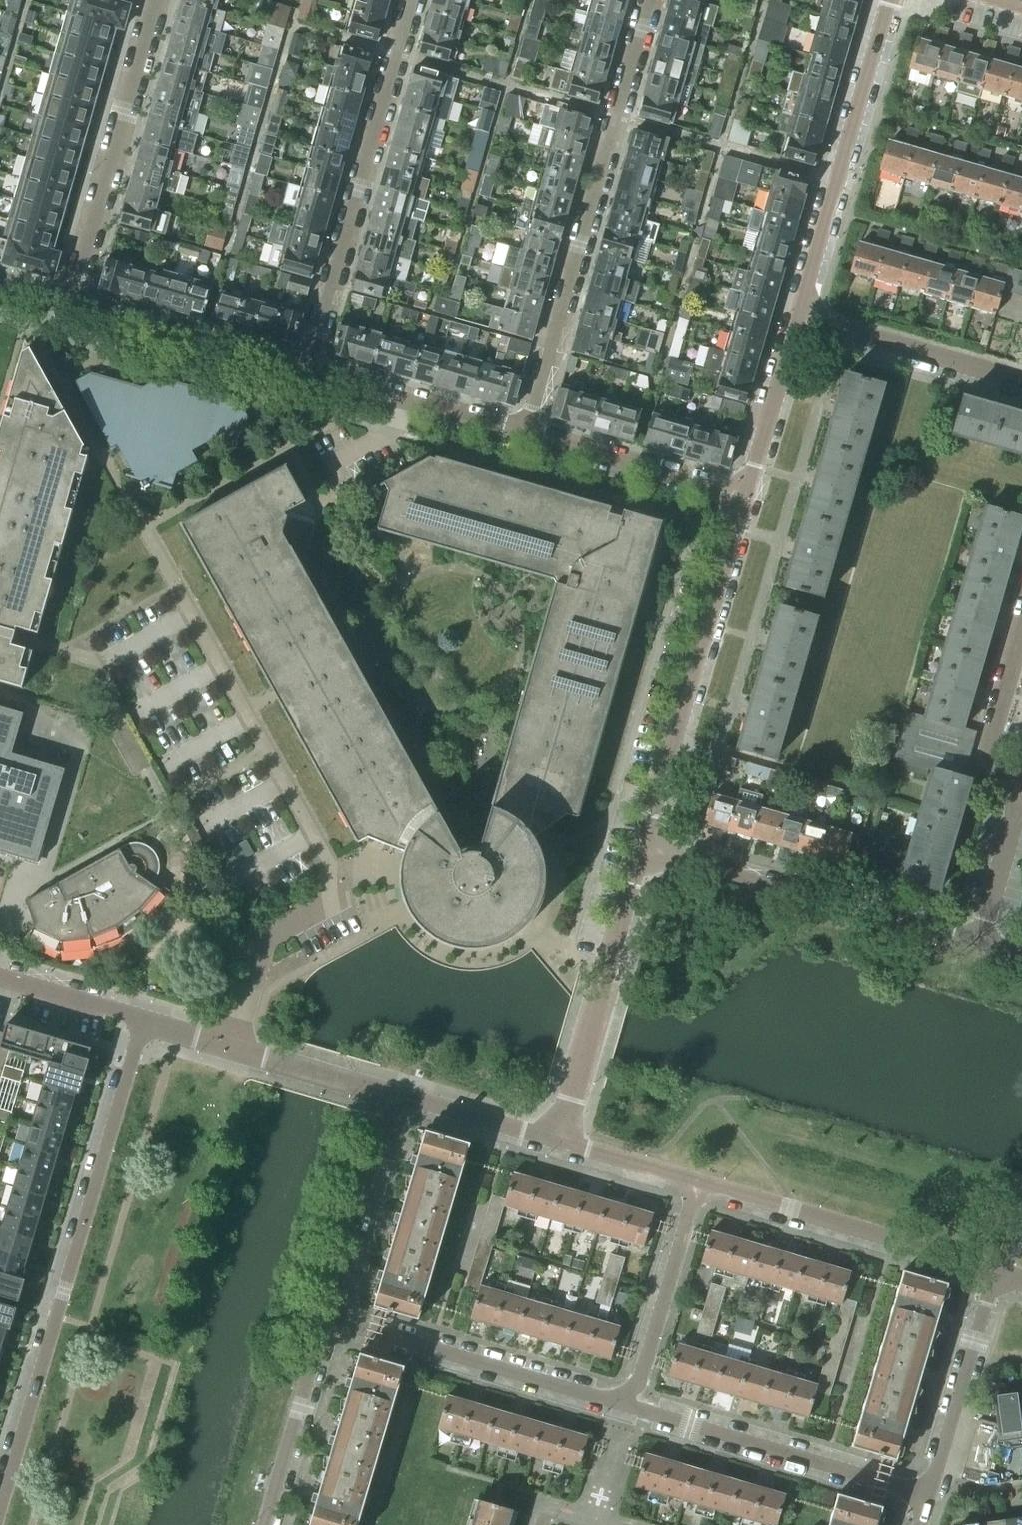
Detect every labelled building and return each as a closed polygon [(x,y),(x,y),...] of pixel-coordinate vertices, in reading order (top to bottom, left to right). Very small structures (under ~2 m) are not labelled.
[(6,13),(18,17),(23,0),(10,0),(6,13)] [(67,13),(123,29),(124,26),(129,7),(103,0),(71,0),(67,13)] [(183,2),(216,11),(219,0),(183,0),(183,2)] [(308,0),(303,0),(297,20),(310,23),(316,2),(308,0)] [(350,12),(383,21),(385,14),(387,13),(390,4),(389,2),(390,1),(385,0),(354,0),(350,12)] [(430,13),(464,22),(469,2),(461,0),(435,0),(432,1),(430,9),(431,11),(430,12),(430,13)] [(511,14),(522,17),(527,0),(515,0),(511,14)] [(529,18),(539,21),(545,3),(536,0),(534,0),(529,18)] [(586,14),(621,24),(621,22),(623,20),(625,12),(624,10),(626,3),(615,0),(590,0),(586,14)] [(668,15),(671,16),(700,25),(710,27),(712,28),(718,8),(706,4),(690,0),(670,0),(668,6),(670,8),(668,15)] [(746,16),(753,18),(758,0),(747,0),(743,15),(746,16)] [(821,16),(854,26),(856,18),(859,17),(861,9),(859,7),(861,6),(842,0),(826,0),(821,16)] [(769,1),(763,21),(784,26),(790,7),(781,4),(769,1)] [(177,21),(177,22),(220,34),(226,14),(216,11),(183,2),(181,9),(179,10),(176,19),(177,21)] [(25,23),(33,26),(36,14),(28,11),(25,23)] [(576,23),(574,31),(581,33),(614,43),(616,36),(619,35),(621,27),(620,25),(621,24),(586,14),(577,11),(573,23),(576,23)] [(267,25),(284,30),(286,21),(284,20),(284,17),(265,12),(262,24),(267,25)] [(383,21),(350,12),(348,19),(344,32),(377,42),(378,39),(380,38),(383,30),(381,28),(383,21)] [(18,17),(6,13),(0,33),(12,37),(16,25),(18,17)] [(67,13),(62,33),(112,48),(116,35),(113,34),(115,28),(123,30),(123,29),(67,13)] [(427,26),(425,33),(458,42),(464,22),(430,13),(430,14),(428,15),(426,24),(427,26)] [(522,17),(511,14),(505,34),(517,37),(522,17)] [(662,34),(661,35),(703,47),(704,48),(710,27),(700,25),(671,16),(668,15),(666,22),(663,23),(661,32),(662,34)] [(746,16),(741,36),(747,37),(748,35),(753,18),(746,16)] [(821,16),(816,36),(850,46),(848,44),(851,43),(853,35),(852,32),(854,26),(821,16)] [(529,18),(523,38),(536,42),(539,31),(537,31),(539,21),(529,18)] [(763,21),(758,41),(770,44),(781,48),(787,27),(784,26),(763,21)] [(174,35),(172,42),(213,54),(220,56),(226,36),(220,34),(177,22),(177,24),(175,25),(172,33),(173,35),(174,35)] [(267,25),(261,46),(263,46),(279,51),(285,30),(284,30),(267,25)] [(947,31),(937,28),(934,39),(944,42),(947,31)] [(578,42),(575,53),(610,64),(609,62),(611,60),(614,52),(612,50),(614,43),(581,33),(574,31),(573,31),(570,39),(578,42)] [(62,33),(56,54),(104,68),(106,60),(109,61),(112,48),(62,33)] [(458,42),(425,33),(423,40),(421,41),(419,49),(420,52),(419,54),(452,63),(458,42)] [(0,45),(0,55),(7,57),(12,37),(0,34),(0,42),(1,42),(0,45)] [(290,46),(288,54),(299,58),(304,37),(293,34),(290,46)] [(971,37),(961,34),(958,46),(968,49),(971,37)] [(658,48),(656,55),(698,67),(703,47),(661,35),(662,37),(659,38),(657,46),(658,48)] [(30,47),(32,39),(21,36),(18,44),(30,47)] [(816,36),(810,56),(842,65),(844,58),(847,57),(849,49),(848,47),(850,46),(816,36)] [(538,42),(536,42),(523,38),(518,59),(532,63),(538,42)] [(930,76),(933,77),(942,47),(918,40),(910,69),(931,75),(930,76)] [(752,60),(752,61),(764,65),(770,44),(758,41),(755,50),(752,60)] [(995,44),(985,41),(982,53),(992,56),(995,44)] [(166,61),(165,62),(208,74),(213,54),(172,42),(170,49),(167,51),(165,59),(166,61)] [(725,54),(730,55),(742,58),(744,50),(728,45),(725,54)] [(263,46),(257,67),(273,71),(279,51),(263,46)] [(942,47),(933,77),(934,77),(935,76),(954,82),(954,83),(957,83),(966,54),(968,49),(958,46),(956,52),(942,47)] [(340,48),(334,68),(367,78),(369,71),(371,69),(374,61),(372,59),(373,57),(340,48)] [(1019,51),(1009,48),(1005,60),(1016,63),(1019,51)] [(510,57),(500,54),(488,51),(482,71),(504,78),(510,57)] [(575,53),(570,74),(603,83),(605,76),(607,75),(610,67),(608,65),(610,64),(575,53)] [(56,54),(50,75),(101,89),(104,77),(101,76),(104,68),(56,54)] [(957,83),(955,92),(978,100),(981,90),(990,61),(966,54),(957,83)] [(698,67),(656,55),(654,62),(652,63),(650,72),(651,74),(649,75),(691,87),(692,87),(698,67)] [(729,55),(723,75),(736,78),(742,58),(729,55)] [(24,68),(27,60),(15,56),(13,64),(24,68)] [(810,56),(804,76),(838,86),(837,84),(840,83),(842,75),(840,72),(842,65),(810,56)] [(752,62),(746,80),(755,83),(758,84),(764,65),(752,61),(752,62)] [(1002,97),(1005,98),(1014,68),(990,61),(981,90),(981,91),(982,90),(1002,96),(1002,97)] [(160,82),(193,92),(202,94),(208,74),(165,62),(165,64),(163,65),(161,73),(162,75),(160,82)] [(282,75),(292,78),(296,79),(300,67),(286,63),(282,75)] [(250,65),(245,84),(253,86),(267,90),(273,71),(257,67),(250,65)] [(367,78),(334,68),(328,66),(322,86),(329,88),(363,98),(362,96),(364,95),(366,87),(365,85),(367,78)] [(1014,68),(1005,98),(1006,97),(1021,102),(1021,71),(1014,68)] [(411,83),(410,89),(442,99),(452,102),(457,81),(448,78),(415,69),(415,70),(415,71),(412,72),(410,80),(411,83)] [(511,80),(523,83),(526,72),(515,69),(511,80)] [(555,70),(549,90),(564,94),(597,104),(598,103),(598,102),(600,101),(602,92),(601,90),(603,83),(570,74),(555,70)] [(794,73),(788,94),(830,106),(833,99),(835,97),(838,89),(836,87),(838,86),(804,76),(794,73)] [(50,75),(44,96),(92,109),(94,101),(97,102),(101,89),(50,75)] [(292,78),(282,75),(279,87),(289,90),(292,78)] [(647,88),(645,95),(671,103),(677,105),(686,107),(691,87),(671,81),(649,75),(650,77),(648,78),(646,86),(647,88)] [(723,75),(718,95),(731,98),(736,78),(723,75)] [(746,81),(743,92),(751,94),(755,83),(746,80),(746,81)] [(155,101),(154,103),(187,112),(198,115),(204,95),(202,94),(193,92),(160,82),(158,90),(156,91),(154,99),(155,101)] [(12,98),(15,88),(7,85),(4,96),(12,98)] [(253,86),(247,107),(261,111),(267,90),(253,86)] [(329,88),(323,108),(356,118),(358,110),(360,109),(362,101),(361,99),(363,98),(329,88)] [(404,108),(402,109),(436,119),(446,122),(452,102),(442,99),(410,89),(407,96),(405,98),(403,106),(404,108)] [(479,109),(482,110),(494,113),(500,93),(485,89),(479,109)] [(271,115),(272,115),(283,118),(289,98),(277,94),(271,115)] [(788,94),(782,113),(827,126),(825,124),(828,123),(830,115),(829,113),(830,106),(788,94)] [(508,95),(506,105),(522,110),(525,100),(508,95)] [(677,105),(645,95),(643,103),(641,104),(638,111),(640,114),(639,116),(671,125),(677,105)] [(718,95),(713,115),(725,119),(731,98),(718,95)] [(44,96),(38,117),(89,131),(93,118),(90,117),(92,109),(44,96)] [(741,101),(734,122),(743,124),(745,115),(748,104),(741,101)] [(187,112),(154,103),(154,104),(152,105),(150,113),(151,115),(149,123),(181,132),(192,135),(198,115),(187,112)] [(238,123),(243,125),(256,129),(261,111),(243,106),(238,123)] [(545,106),(539,126),(554,130),(587,140),(589,133),(591,132),(594,123),(592,121),(593,121),(593,119),(545,106)] [(914,114),(921,116),(924,109),(917,106),(914,114)] [(323,108),(317,128),(351,138),(350,137),(353,135),(355,127),(354,125),(356,118),(323,108)] [(400,123),(398,130),(430,139),(436,119),(402,109),(403,111),(401,112),(399,121),(400,123)] [(476,130),(489,134),(494,113),(482,110),(476,130)] [(936,121),(938,114),(927,110),(925,118),(936,121)] [(779,134),(787,136),(819,146),(821,138),(824,137),(826,129),(824,127),(827,126),(782,113),(781,115),(785,116),(782,126),(781,126),(779,134)] [(268,126),(266,135),(277,138),(283,118),(272,115),(268,126)] [(502,115),(500,122),(510,125),(511,118),(503,116),(502,115)] [(707,135),(707,136),(719,140),(720,139),(725,119),(713,115),(707,135)] [(38,117),(33,137),(80,151),(83,143),(86,144),(89,131),(38,117)] [(743,124),(734,122),(734,121),(728,142),(747,147),(752,126),(743,124)] [(144,141),(143,143),(176,152),(181,132),(149,123),(147,130),(145,131),(142,139),(144,141)] [(243,125),(237,147),(250,151),(256,129),(243,125)] [(998,127),(996,136),(1004,138),(1006,129),(998,127)] [(317,128),(312,148),(345,157),(346,151),(349,149),(351,141),(350,139),(351,138),(317,128)] [(918,132),(908,129),(905,141),(915,144),(918,132)] [(391,149),(424,159),(428,147),(438,150),(441,142),(430,139),(398,130),(396,137),(394,138),(392,146),(393,148),(391,149)] [(471,150),(483,153),(489,134),(476,130),(471,150)] [(554,130),(548,151),(583,161),(583,160),(582,158),(584,157),(586,149),(585,147),(587,140),(554,130)] [(631,145),(629,152),(662,161),(668,141),(635,131),(634,133),(632,135),(630,143),(631,145)] [(260,155),(270,158),(271,158),(277,138),(266,135),(260,155)] [(819,146),(787,136),(781,157),(813,166),(814,164),(816,163),(819,155),(817,153),(819,146)] [(942,139),(932,136),(928,148),(938,151),(942,139)] [(33,137),(27,158),(78,172),(81,159),(78,159),(80,151),(33,137)] [(901,178),(904,179),(913,149),(888,142),(880,171),(901,177),(901,178)] [(140,155),(138,163),(170,172),(176,152),(143,143),(143,144),(141,145),(138,154),(140,155)] [(965,146),(955,143),(952,155),(962,158),(965,146)] [(231,167),(232,167),(244,170),(250,151),(237,147),(231,167)] [(312,148),(306,169),(339,178),(341,171),(343,169),(345,161),(344,159),(345,157),(312,148)] [(389,163),(387,169),(419,178),(424,159),(391,149),(392,151),(390,152),(387,160),(389,163)] [(491,157),(499,159),(500,159),(502,152),(493,149),(491,157)] [(924,184),(928,185),(937,156),(913,149),(904,179),(905,178),(925,183),(924,184)] [(483,153),(471,150),(467,166),(478,169),(483,153)] [(989,153),(979,150),(976,161),(986,164),(989,153)] [(548,151),(543,171),(576,180),(578,173),(580,172),(582,164),(581,162),(583,161),(548,151)] [(700,172),(709,175),(712,163),(715,154),(706,151),(706,152),(700,172)] [(624,171),(622,172),(656,182),(662,161),(629,152),(627,159),(625,160),(622,168),(624,171)] [(260,155),(254,175),(264,177),(270,158),(260,155)] [(949,191),(951,192),(960,163),(937,156),(928,185),(928,184),(949,190),(949,191)] [(996,205),(999,206),(1008,177),(1010,171),(1013,159),(1003,156),(998,174),(984,170),(975,199),(976,199),(976,198),(997,204),(996,205)] [(491,157),(485,176),(494,179),(499,159),(491,157)] [(737,184),(770,193),(771,193),(803,202),(805,195),(807,194),(810,186),(808,184),(809,181),(762,168),(762,167),(752,164),(724,157),(718,178),(737,184)] [(27,158),(21,179),(69,192),(71,184),(74,185),(78,172),(27,158)] [(170,172),(138,163),(136,170),(133,171),(131,179),(132,181),(131,183),(165,192),(174,195),(179,175),(170,172)] [(972,198),(975,199),(984,170),(960,163),(951,192),(952,192),(952,191),(973,197),(972,198)] [(232,167),(226,188),(238,191),(241,182),(244,170),(232,167)] [(306,169),(301,188),(335,198),(334,197),(336,195),(338,187),(337,185),(339,178),(306,169)] [(381,188),(381,189),(413,198),(417,186),(419,178),(387,169),(385,176),(383,177),(380,186),(381,188)] [(464,184),(462,190),(471,194),(473,187),(474,187),(478,173),(467,170),(464,184)] [(543,171),(537,191),(571,201),(570,199),(573,197),(575,189),(574,187),(576,180),(543,171)] [(620,185),(618,192),(650,202),(656,182),(622,172),(623,173),(621,175),(618,183),(620,185)] [(700,172),(694,192),(703,195),(709,175),(700,172)] [(254,175),(249,195),(259,198),(264,177),(254,175)] [(494,179),(485,176),(479,196),(489,199),(494,179)] [(999,206),(1000,206),(1000,205),(1020,211),(1020,212),(1021,213),(1021,181),(1008,177),(999,206)] [(718,178),(713,198),(724,202),(731,204),(737,184),(718,178)] [(21,179),(15,200),(66,214),(70,201),(67,200),(69,192),(21,179)] [(128,196),(126,203),(159,212),(165,192),(131,183),(131,184),(129,185),(127,193),(128,196)] [(283,205),(295,208),(328,218),(330,211),(332,210),(334,202),(333,199),(335,198),(301,188),(289,185),(283,205)] [(226,188),(221,207),(233,211),(238,191),(226,188)] [(526,210),(532,211),(566,221),(566,220),(565,220),(566,213),(569,212),(571,204),(570,202),(571,201),(537,191),(528,188),(522,208),(526,209),(526,210)] [(413,198),(381,189),(379,197),(377,198),(374,206),(376,208),(374,209),(408,218),(411,206),(413,198)] [(461,198),(458,211),(465,213),(471,194),(462,190),(459,198),(461,198)] [(680,211),(688,213),(696,215),(697,215),(700,207),(703,195),(694,192),(686,190),(680,211)] [(612,211),(611,212),(645,221),(650,202),(618,192),(616,199),(613,200),(611,208),(612,211)] [(770,193),(765,213),(799,223),(798,221),(800,220),(802,212),(801,210),(803,202),(771,193),(770,193)] [(243,215),(251,217),(255,219),(261,198),(259,198),(249,195),(243,215)] [(707,219),(715,221),(719,222),(724,202),(713,198),(707,219)] [(15,200),(9,221),(57,234),(59,226),(62,227),(66,214),(15,200)] [(159,212),(126,203),(124,210),(122,211),(120,220),(121,222),(121,224),(153,233),(165,236),(171,215),(159,212)] [(473,216),(484,219),(485,219),(488,208),(477,205),(473,216)] [(221,207),(220,207),(215,225),(228,229),(233,211),(221,207)] [(295,208),(289,228),(323,239),(322,237),(324,236),(327,227),(325,225),(328,218),(295,208)] [(525,231),(561,241),(561,240),(563,232),(565,224),(566,221),(532,211),(526,210),(526,209),(522,208),(519,219),(518,219),(515,228),(525,231)] [(417,221),(408,218),(374,209),(375,211),(373,212),(370,221),(372,223),(370,230),(402,239),(412,241),(417,221)] [(465,213),(458,211),(456,211),(454,218),(463,220),(465,213)] [(605,231),(605,232),(639,241),(645,221),(611,212),(610,212),(612,214),(609,215),(607,223),(609,225),(607,231),(605,231)] [(696,215),(688,213),(685,224),(693,226),(696,215)] [(765,213),(759,234),(791,243),(793,235),(796,234),(798,226),(797,224),(799,223),(765,213)] [(238,231),(237,235),(245,237),(251,217),(243,215),(238,231)] [(702,238),(710,240),(714,241),(717,231),(713,230),(715,221),(707,219),(702,238)] [(9,221),(3,241),(11,244),(22,246),(59,257),(60,256),(55,255),(58,243),(55,242),(57,234),(9,221)] [(210,226),(205,247),(222,252),(228,230),(210,226)] [(272,246),(283,249),(284,249),(316,258),(318,251),(320,250),(323,242),(322,240),(323,239),(289,228),(286,242),(274,238),(272,246)] [(469,237),(480,240),(483,231),(472,228),(469,237)] [(364,248),(363,249),(396,259),(402,239),(370,230),(368,237),(366,238),(363,246),(364,248)] [(130,239),(138,241),(140,233),(132,231),(130,239)] [(525,231),(519,250),(554,260),(553,258),(556,257),(558,249),(557,247),(559,241),(560,241),(561,241),(525,231)] [(879,231),(875,243),(886,246),(889,234),(879,231)] [(605,232),(599,251),(633,261),(645,264),(651,245),(639,241),(605,232)] [(140,233),(138,241),(146,243),(148,235),(140,233)] [(759,234),(753,252),(787,262),(787,260),(789,259),(791,252),(789,249),(791,243),(759,234)] [(245,237),(237,235),(231,255),(239,258),(245,237)] [(468,236),(462,256),(472,259),(472,258),(475,248),(478,249),(480,240),(469,237),(468,236)] [(702,238),(696,258),(704,260),(710,240),(702,238)] [(913,241),(903,238),(900,250),(909,253),(913,241)] [(166,250),(168,241),(161,239),(159,248),(166,250)] [(448,239),(445,251),(454,253),(458,241),(448,239)] [(3,241),(0,240),(0,263),(5,265),(16,268),(53,278),(59,257),(22,246),(11,244),(3,241)] [(681,241),(678,253),(685,255),(689,243),(688,243),(681,241)] [(200,250),(180,244),(177,253),(198,259),(200,250)] [(875,279),(876,280),(884,251),(859,244),(851,272),(872,278),(871,279),(875,280),(875,279)] [(927,245),(926,245),(923,257),(933,260),(937,248),(927,245)] [(267,267),(278,270),(310,279),(310,278),(311,277),(313,276),(315,267),(314,265),(316,258),(284,249),(283,249),(273,246),(267,267)] [(360,263),(358,270),(398,282),(401,273),(393,270),(396,259),(363,249),(363,251),(361,252),(359,261),(360,263)] [(210,253),(201,250),(197,263),(207,265),(210,253)] [(506,259),(503,268),(547,280),(550,273),(552,272),(554,264),(553,261),(555,260),(554,260),(519,250),(516,261),(506,259)] [(443,258),(439,271),(448,274),(454,253),(445,251),(443,258)] [(595,271),(594,272),(627,281),(633,261),(599,251),(599,252),(601,253),(599,259),(596,261),(594,268),(595,271)] [(899,286),(900,286),(908,258),(884,251),(876,280),(895,285),(895,286),(899,287),(899,286)] [(753,252),(747,272),(780,282),(782,274),(785,273),(787,265),(786,263),(787,262),(753,252)] [(950,252),(947,264),(957,267),(960,255),(950,252)] [(678,253),(673,272),(680,274),(685,255),(678,253)] [(462,256),(456,276),(467,278),(472,259),(462,256)] [(115,294),(122,296),(131,263),(109,257),(100,290),(103,291),(104,293),(112,295),(115,294)] [(696,258),(691,277),(700,279),(699,281),(704,283),(708,271),(702,269),(704,260),(696,258)] [(923,293),(932,265),(908,258),(900,286),(919,292),(919,293),(923,294),(923,293)] [(228,268),(248,274),(250,265),(230,259),(228,268)] [(970,308),(971,307),(979,279),(980,273),(981,273),(984,262),(974,259),(969,276),(955,272),(947,300),(967,306),(967,307),(970,308)] [(141,302),(142,303),(152,269),(131,263),(122,296),(130,298),(131,301),(139,303),(141,302)] [(250,265),(248,274),(268,280),(271,271),(250,265)] [(947,300),(955,272),(932,265),(923,293),(943,299),(943,300),(947,301),(947,300)] [(997,266),(994,277),(1004,280),(1008,269),(997,266)] [(498,287),(507,290),(543,301),(542,299),(544,298),(547,289),(545,287),(547,280),(503,268),(498,287)] [(156,306),(163,308),(172,275),(152,269),(142,303),(144,302),(145,305),(154,307),(156,306)] [(1002,293),(1012,295),(1018,272),(1008,269),(1002,293)] [(398,282),(358,270),(356,277),(354,278),(352,286),(353,288),(352,290),(385,299),(389,288),(413,295),(416,287),(398,282)] [(448,274),(439,271),(436,270),(432,284),(435,288),(443,290),(448,274)] [(732,289),(741,292),(774,301),(776,295),(779,293),(781,285),(780,283),(780,282),(747,272),(737,270),(732,289)] [(589,292),(622,302),(634,305),(639,285),(627,281),(594,272),(595,274),(592,275),(590,283),(591,285),(589,292)] [(670,281),(667,292),(667,293),(671,294),(674,295),(680,274),(673,272),(671,278),(670,281)] [(1021,298),(1021,273),(1018,272),(1012,295),(1021,298)] [(277,287),(286,290),(290,277),(281,274),(277,287)] [(181,313),(183,313),(192,280),(172,275),(163,308),(170,310),(171,312),(179,314),(181,313)] [(456,276),(451,296),(461,299),(464,290),(467,279),(467,278),(456,276)] [(290,277),(286,290),(285,291),(307,297),(311,283),(290,277)] [(691,277),(685,298),(693,300),(699,281),(700,279),(691,277)] [(979,279),(971,307),(991,313),(991,314),(994,315),(1003,286),(979,279)] [(192,280),(183,313),(190,315),(191,318),(199,320),(201,319),(203,319),(213,286),(192,280)] [(226,326),(233,328),(243,295),(222,289),(212,322),(214,322),(215,325),(224,327),(226,326)] [(507,290),(502,311),(536,320),(538,313),(540,312),(543,304),(541,302),(543,301),(507,290)] [(584,311),(582,312),(616,322),(622,302),(589,292),(587,299),(585,301),(583,309),(584,311)] [(667,293),(667,292),(662,309),(669,311),(671,306),(674,295),(671,294),(667,293)] [(741,292),(736,312),(770,322),(769,319),(771,319),(774,311),(772,308),(774,301),(741,292)] [(251,333),(252,335),(262,300),(243,295),(233,328),(240,330),(241,332),(249,334),(251,333)] [(461,299),(451,296),(449,302),(454,304),(450,317),(456,318),(461,299)] [(360,308),(367,310),(370,299),(363,298),(360,308)] [(685,298),(679,318),(688,320),(693,300),(685,298)] [(370,299),(367,310),(374,312),(376,301),(370,299)] [(433,312),(450,317),(454,304),(449,302),(437,299),(433,312)] [(266,337),(273,339),(282,306),(262,300),(252,335),(254,334),(256,336),(263,338),(266,337)] [(427,305),(426,305),(416,302),(414,308),(426,311),(427,305)] [(536,320),(502,311),(483,305),(481,314),(491,316),(488,329),(496,331),(496,332),(530,341),(531,339),(533,338),(535,330),(534,327),(536,320)] [(282,306),(273,339),(280,341),(281,343),(289,346),(291,344),(294,345),(303,312),(282,306)] [(403,309),(400,319),(407,321),(410,311),(403,309)] [(419,314),(410,311),(407,321),(406,324),(416,326),(419,314)] [(580,325),(578,333),(611,342),(616,322),(582,312),(583,314),(581,315),(579,323),(580,325)] [(736,312),(730,332),(763,342),(765,334),(767,333),(769,325),(768,323),(770,322),(736,312)] [(430,317),(425,333),(433,336),(438,319),(430,317)] [(679,318),(674,338),(682,341),(685,330),(688,330),(690,322),(688,321),(688,320),(679,318)] [(659,320),(655,333),(663,335),(666,322),(659,320)] [(448,331),(467,336),(470,328),(450,322),(448,331)] [(345,360),(352,362),(362,328),(342,323),(332,356),(334,357),(335,359),(343,361),(345,360)] [(371,367),(372,369),(382,334),(362,328),(352,362),(359,364),(360,366),(369,369),(371,367)] [(470,328),(467,336),(467,338),(473,340),(476,329),(470,328)] [(645,352),(649,353),(657,355),(663,335),(655,333),(651,332),(645,352)] [(730,332),(724,352),(758,362),(757,360),(759,359),(762,351),(760,349),(763,342),(730,332)] [(611,342),(578,333),(576,340),(574,341),(572,349),(573,351),(572,353),(605,362),(611,342)] [(385,371),(392,373),(402,340),(382,334),(372,369),(374,368),(375,370),(383,373),(385,371)] [(507,347),(492,402),(500,404),(499,406),(511,409),(511,407),(513,408),(523,375),(527,358),(531,345),(510,338),(507,347)] [(682,341),(674,338),(670,351),(679,353),(682,341)] [(411,379),(412,379),(422,346),(402,340),(392,373),(400,375),(401,378),(409,380),(411,379)] [(486,400),(492,402),(507,347),(500,345),(493,366),(482,363),(472,397),(474,396),(475,399),(483,401),(486,400)] [(431,385),(432,386),(442,352),(422,346),(412,379),(420,381),(421,383),(429,386),(431,385)] [(703,368),(718,372),(751,381),(752,375),(755,374),(757,366),(756,364),(759,363),(758,362),(724,352),(709,348),(703,368)] [(22,689),(33,652),(12,646),(17,629),(38,635),(58,562),(57,563),(51,561),(56,545),(62,547),(63,548),(73,512),(72,512),(66,510),(76,475),(82,477),(82,478),(88,458),(87,458),(87,459),(81,457),(83,449),(85,448),(30,350),(22,354),(14,383),(14,384),(14,383),(21,385),(11,420),(5,418),(4,417),(0,431),(0,454),(1,454),(0,458),(0,683),(22,689)] [(445,389),(453,390),(462,357),(442,352),(432,386),(434,385),(435,388),(443,390),(445,389)] [(657,355),(649,353),(647,361),(643,374),(651,376),(657,355)] [(471,396),(472,397),(482,363),(462,357),(453,390),(460,392),(461,395),(469,397),(471,396)] [(568,365),(575,367),(577,360),(570,358),(568,365)] [(665,380),(671,382),(687,387),(693,366),(668,359),(666,365),(665,380)] [(627,384),(628,384),(631,374),(610,368),(607,377),(627,383),(627,384)] [(751,381),(718,372),(715,382),(712,393),(745,402),(745,400),(748,399),(750,391),(749,389),(751,381)] [(631,374),(628,384),(648,390),(648,388),(647,378),(631,374)] [(76,383),(87,404),(111,447),(113,447),(112,445),(117,443),(134,473),(128,476),(126,476),(126,477),(141,482),(140,485),(143,490),(141,491),(142,492),(144,491),(145,493),(146,492),(145,490),(150,488),(150,487),(151,484),(172,491),(172,489),(171,489),(176,474),(196,462),(195,461),(194,461),(189,452),(247,420),(246,418),(245,419),(236,403),(237,401),(161,380),(151,384),(153,389),(145,393),(143,390),(90,375),(90,377),(91,377),(78,384),(77,382),(76,383)] [(829,433),(825,446),(862,456),(872,421),(882,386),(883,385),(846,375),(842,389),(839,400),(838,402),(836,411),(833,422),(829,433)] [(565,423),(573,425),(582,392),(583,386),(584,385),(575,382),(573,389),(561,386),(552,419),(554,420),(555,422),(563,424),(565,423)] [(667,395),(679,399),(682,388),(670,385),(667,395)] [(682,388),(679,399),(685,401),(688,390),(682,388)] [(592,432),(601,397),(582,392),(573,425),(579,427),(580,429),(588,431),(591,430),(592,432)] [(605,434),(613,436),(622,403),(601,397),(592,432),(594,431),(595,433),(603,436),(605,434)] [(708,409),(720,412),(723,400),(711,397),(708,409)] [(988,446),(999,409),(990,407),(977,403),(963,399),(952,435),(988,446)] [(723,400),(720,412),(742,418),(745,406),(723,400)] [(622,403),(613,436),(619,438),(621,440),(629,443),(631,441),(633,442),(642,409),(622,403)] [(999,409),(988,446),(1021,456),(1021,416),(1017,414),(999,409)] [(657,449),(665,451),(674,418),(653,412),(644,445),(646,446),(647,448),(655,450),(657,449)] [(684,458),(694,424),(674,418),(665,451),(671,453),(672,455),(681,458),(683,456),(684,458)] [(697,460),(705,463),(715,430),(694,424),(684,458),(686,457),(687,460),(695,462),(697,460)] [(715,430),(705,463),(714,465),(715,468),(723,470),(725,468),(727,469),(737,436),(715,430)] [(862,456),(825,446),(822,459),(818,470),(818,473),(815,482),(813,490),(812,492),(809,503),(805,517),(842,527),(852,492),(862,456)] [(452,838),(431,800),(291,548),(290,549),(293,537),(301,540),(304,531),(305,531),(306,525),(289,519),(289,520),(287,520),(287,518),(286,518),(285,515),(305,503),(286,469),(182,526),(278,700),(358,844),(368,838),(378,842),(400,851),(406,853),(405,857),(403,861),(402,866),(402,871),(401,875),(401,877),(401,882),(402,889),(403,894),(404,899),(405,904),(407,908),(409,913),(411,916),(414,920),(417,924),(421,928),(424,932),(428,935),(432,938),(437,941),(441,943),(446,945),(451,947),(456,949),(461,950),(466,950),(469,951),(474,951),(479,951),(484,950),(489,949),(494,948),(502,945),(506,943),(512,939),(516,937),(520,934),(523,931),(526,927),(530,922),(533,918),(536,914),(538,910),(540,905),(542,900),(543,897),(544,892),(545,887),(545,882),(545,877),(545,872),(544,869),(544,864),(542,859),(540,854),(538,849),(536,844),(534,840),(533,839),(538,835),(538,836),(556,822),(558,822),(558,821),(566,815),(577,818),(642,591),(662,523),(623,512),(622,518),(609,515),(611,508),(435,458),(435,461),(430,459),(380,486),(381,488),(384,486),(388,492),(378,530),(553,580),(556,585),(485,834),(491,836),(487,851),(480,849),(480,852),(479,856),(473,855),(468,856),(462,858),(460,855),(461,854),(460,852),(454,855),(444,837),(448,835),(450,839),(452,838)] [(1002,589),(1007,573),(1002,571),(1006,562),(1009,563),(1013,552),(1015,544),(1011,543),(1013,533),(1018,535),(1021,519),(1021,518),(986,507),(986,508),(976,542),(966,579),(1002,589)] [(832,562),(842,527),(805,517),(801,530),(798,541),(798,543),(795,552),(793,560),(792,563),(789,573),(785,588),(821,598),(831,564),(832,562)] [(956,614),(945,650),(981,660),(986,643),(981,641),(986,632),(989,634),(992,624),(995,614),(991,613),(992,603),(997,605),(1002,589),(966,579),(956,614)] [(758,678),(795,689),(805,653),(811,635),(816,617),(779,607),(775,621),(772,632),(771,635),(769,643),(766,652),(766,654),(762,665),(758,678)] [(977,675),(981,660),(945,650),(935,685),(925,719),(961,729),(966,713),(961,712),(965,703),(969,704),(971,695),(974,685),(974,684),(971,683),(972,674),(977,675)] [(920,670),(918,677),(932,681),(934,674),(920,670)] [(785,724),(795,689),(758,678),(758,679),(755,692),(751,703),(751,705),(748,714),(746,722),(745,725),(742,736),(738,750),(774,760),(777,750),(785,724)] [(0,708),(0,853),(32,863),(38,864),(43,847),(44,847),(45,846),(43,846),(47,830),(65,770),(29,760),(12,755),(14,746),(24,714),(0,708)] [(897,769),(931,778),(933,770),(962,777),(975,733),(973,733),(961,729),(925,719),(908,714),(907,714),(907,715),(894,760),(899,761),(897,769)] [(724,756),(720,767),(732,771),(735,760),(724,756)] [(759,766),(748,763),(744,775),(756,778),(759,766)] [(782,773),(770,769),(767,781),(779,784),(782,773)] [(933,770),(931,778),(924,800),(922,807),(959,817),(962,807),(962,806),(959,805),(959,800),(960,795),(965,796),(966,794),(966,791),(967,790),(970,780),(962,777),(933,770)] [(806,780),(793,776),(790,788),(802,791),(806,780)] [(829,786),(816,783),(813,794),(825,798),(829,786)] [(839,789),(836,800),(836,801),(848,805),(852,793),(839,789)] [(715,827),(727,830),(735,802),(713,796),(713,795),(712,795),(704,824),(705,825),(705,824),(714,827),(715,827)] [(750,838),(759,808),(758,808),(758,809),(736,802),(735,801),(735,802),(727,830),(727,831),(728,831),(738,834),(738,833),(750,837),(750,838)] [(954,834),(959,817),(922,807),(911,844),(901,881),(937,891),(942,876),(942,875),(939,874),(940,864),(945,866),(945,863),(946,860),(947,859),(948,854),(950,847),(950,846),(947,845),(948,835),(953,836),(954,834)] [(773,844),(774,845),(782,815),(781,815),(759,809),(759,808),(750,838),(751,838),(751,837),(761,840),(773,844)] [(175,814),(193,846),(202,841),(184,809),(175,814)] [(796,851),(805,821),(804,821),(804,822),(782,816),(782,815),(774,845),(774,844),(784,847),(797,850),(796,851)] [(820,857),(819,858),(828,828),(827,829),(805,822),(806,822),(805,821),(796,851),(797,851),(807,854),(807,853),(820,857)] [(828,828),(820,857),(819,858),(820,858),(820,857),(830,860),(843,864),(842,864),(843,865),(852,835),(851,835),(828,829),(829,828),(828,828)] [(222,854),(230,868),(254,855),(246,841),(222,854)] [(132,929),(143,921),(146,919),(148,922),(149,921),(147,918),(155,910),(154,909),(166,896),(169,898),(170,897),(150,884),(152,882),(154,880),(155,877),(156,875),(157,872),(157,870),(157,867),(157,864),(157,862),(156,859),(155,857),(153,854),(151,852),(149,851),(146,849),(144,847),(142,847),(139,846),(137,846),(134,846),(132,846),(129,847),(127,848),(125,849),(123,851),(122,852),(120,850),(57,885),(26,902),(27,903),(29,902),(38,923),(25,938),(26,939),(28,937),(39,942),(39,941),(59,951),(58,954),(60,955),(60,952),(72,951),(72,950),(93,947),(94,951),(95,951),(94,948),(105,944),(105,943),(118,938),(121,936),(123,940),(124,939),(123,936),(132,929)] [(20,1056),(28,1030),(7,1024),(0,1047),(0,1050),(20,1056)] [(20,1056),(42,1062),(49,1037),(28,1030),(20,1056)] [(42,1062),(50,1064),(63,1068),(70,1043),(49,1037),(42,1062)] [(70,1043),(63,1068),(86,1075),(90,1061),(88,1060),(91,1049),(70,1043)] [(50,1064),(44,1084),(80,1094),(86,1075),(63,1068),(50,1064)] [(1,1078),(11,1081),(14,1069),(5,1066),(1,1078)] [(14,1069),(11,1081),(20,1084),(24,1072),(14,1069)] [(44,1084),(38,1105),(70,1114),(76,1094),(80,1095),(80,1094),(44,1084)] [(38,1105),(32,1125),(64,1135),(70,1114),(38,1105)] [(0,1117),(0,1122),(8,1125),(12,1113),(2,1110),(0,1117)] [(32,1125),(25,1146),(58,1156),(64,1135),(32,1125)] [(408,1190),(448,1201),(451,1189),(456,1191),(460,1179),(459,1179),(460,1174),(461,1171),(462,1171),(465,1159),(461,1158),(465,1144),(465,1143),(444,1137),(444,1136),(440,1135),(439,1136),(426,1131),(425,1132),(424,1135),(422,1142),(422,1145),(419,1154),(418,1157),(412,1156),(411,1160),(410,1164),(415,1166),(412,1177),(411,1181),(409,1188),(408,1190)] [(25,1146),(19,1167),(52,1176),(58,1156),(25,1146)] [(19,1167),(13,1187),(46,1197),(52,1176),(19,1167)] [(517,1215),(525,1218),(536,1181),(529,1179),(529,1178),(513,1173),(505,1200),(492,1196),(480,1238),(494,1242),(504,1206),(518,1210),(517,1215)] [(537,1216),(551,1220),(560,1187),(545,1183),(536,1181),(525,1218),(535,1221),(537,1216)] [(13,1187),(7,1208),(40,1218),(46,1197),(13,1187)] [(563,1229),(572,1232),(582,1194),(575,1192),(560,1187),(551,1220),(565,1224),(563,1229)] [(392,1246),(391,1247),(431,1258),(435,1247),(439,1248),(443,1237),(442,1236),(444,1231),(444,1228),(445,1228),(449,1217),(444,1216),(448,1201),(408,1190),(408,1192),(405,1200),(404,1204),(401,1215),(396,1213),(394,1218),(393,1222),(398,1224),(397,1228),(395,1235),(394,1239),(393,1243),(392,1246)] [(583,1229),(597,1233),(607,1201),(591,1196),(591,1197),(582,1194),(572,1232),(582,1235),(583,1229)] [(609,1243),(619,1246),(630,1208),(621,1206),(622,1205),(607,1201),(597,1233),(611,1237),(609,1243)] [(7,1208),(1,1229),(34,1238),(40,1218),(7,1208)] [(630,1208),(619,1246),(627,1248),(629,1243),(644,1247),(653,1214),(638,1210),(630,1208)] [(0,1232),(0,1251),(28,1259),(34,1238),(1,1229),(0,1232)] [(714,1274),(723,1276),(734,1239),(726,1236),(711,1231),(701,1264),(716,1268),(714,1274)] [(733,1273),(748,1278),(758,1245),(742,1241),(734,1239),(723,1276),(731,1279),(733,1273)] [(486,1322),(494,1325),(506,1287),(496,1285),(494,1290),(481,1285),(492,1249),(478,1245),(465,1288),(478,1292),(470,1319),(486,1323),(486,1322)] [(761,1288),(768,1290),(779,1252),(772,1250),(773,1249),(758,1245),(748,1278),(763,1282),(761,1288)] [(431,1258),(391,1247),(391,1250),(388,1258),(387,1261),(387,1262),(384,1272),(384,1273),(378,1271),(377,1275),(376,1279),(381,1281),(380,1285),(378,1292),(378,1293),(377,1296),(376,1301),(375,1303),(374,1306),(374,1307),(388,1311),(387,1311),(392,1313),(392,1312),(413,1319),(417,1304),(422,1306),(426,1295),(425,1294),(426,1289),(427,1286),(428,1286),(432,1274),(427,1273),(431,1258)] [(22,1280),(22,1279),(28,1259),(0,1251),(0,1274),(22,1280)] [(779,1287),(794,1291),(804,1259),(789,1254),(789,1255),(779,1252),(768,1290),(778,1292),(779,1287)] [(610,1254),(607,1265),(621,1269),(620,1268),(623,1259),(624,1259),(624,1258),(610,1254)] [(565,1256),(563,1265),(569,1266),(572,1258),(565,1256)] [(524,1258),(521,1267),(534,1271),(537,1262),(524,1258)] [(571,1268),(582,1271),(584,1262),(574,1259),(571,1268)] [(808,1301),(816,1304),(827,1266),(819,1264),(819,1263),(804,1259),(794,1291),(809,1296),(808,1301)] [(621,1269),(607,1265),(604,1275),(618,1279),(618,1278),(617,1278),(620,1269),(621,1269)] [(827,1266),(816,1304),(824,1306),(825,1301),(841,1305),(843,1299),(851,1272),(835,1268),(827,1266)] [(894,1319),(891,1331),(930,1342),(930,1341),(932,1335),(934,1330),(936,1324),(937,1319),(942,1320),(943,1316),(945,1312),(940,1310),(943,1298),(946,1288),(947,1284),(933,1280),(934,1280),(927,1278),(908,1273),(907,1274),(903,1288),(898,1286),(895,1298),(896,1298),(894,1302),(893,1306),(889,1317),(894,1319)] [(0,1274),(0,1297),(19,1303),(23,1290),(26,1280),(22,1279),(22,1280),(0,1274)] [(601,1283),(598,1293),(613,1298),(613,1297),(612,1297),(614,1288),(616,1288),(616,1287),(601,1283)] [(708,1294),(724,1299),(727,1288),(711,1284),(711,1285),(712,1285),(710,1294),(708,1294)] [(502,1328),(518,1333),(527,1299),(513,1295),(515,1290),(506,1287),(494,1325),(502,1327),(502,1328)] [(613,1298),(598,1293),(595,1304),(610,1308),(610,1307),(609,1307),(611,1297),(612,1298),(613,1298)] [(724,1299),(708,1294),(708,1295),(709,1295),(707,1304),(705,1304),(705,1305),(721,1309),(724,1299)] [(532,1336),(541,1339),(552,1301),(542,1298),(541,1303),(527,1299),(518,1333),(532,1337),(532,1336)] [(843,1299),(841,1305),(839,1309),(853,1313),(852,1313),(855,1303),(856,1303),(843,1299)] [(549,1342),(564,1346),(574,1313),(560,1308),(561,1303),(552,1301),(541,1339),(549,1341),(549,1342)] [(8,1329),(7,1330),(11,1331),(17,1308),(0,1303),(0,1327),(8,1329)] [(839,1309),(836,1320),(850,1324),(850,1323),(849,1323),(852,1313),(853,1314),(853,1313),(839,1309)] [(700,1322),(700,1323),(716,1327),(719,1317),(703,1312),(703,1313),(704,1314),(701,1323),(700,1322)] [(579,1350),(587,1352),(598,1315),(589,1313),(587,1317),(574,1313),(564,1346),(579,1351),(579,1350)] [(598,1315),(587,1352),(595,1355),(595,1356),(610,1360),(620,1327),(605,1323),(607,1318),(598,1315)] [(836,1320),(833,1330),(847,1334),(847,1333),(846,1333),(849,1324),(850,1324),(836,1320)] [(716,1327),(700,1323),(701,1323),(698,1333),(697,1332),(697,1333),(713,1338),(716,1327)] [(847,1334),(833,1330),(830,1342),(842,1346),(843,1344),(844,1345),(844,1344),(843,1343),(846,1334),(847,1334)] [(930,1342),(891,1331),(886,1345),(882,1344),(878,1355),(879,1355),(878,1360),(876,1364),(872,1375),(877,1376),(874,1389),(913,1400),(914,1399),(915,1394),(917,1388),(920,1376),(925,1378),(927,1374),(928,1370),(923,1368),(926,1357),(929,1346),(930,1342)] [(683,1381),(692,1383),(703,1346),(694,1343),(692,1349),(678,1344),(668,1377),(683,1382),(683,1381)] [(700,1387),(715,1391),(724,1358),(710,1354),(711,1348),(703,1346),(692,1383),(700,1386),(700,1387)] [(828,1348),(824,1360),(838,1364),(837,1364),(840,1354),(841,1355),(841,1354),(840,1354),(840,1352),(828,1348)] [(343,1414),(382,1425),(386,1411),(391,1413),(394,1402),(393,1401),(395,1397),(396,1393),(397,1393),(399,1385),(400,1382),(395,1381),(399,1366),(378,1359),(374,1358),(360,1354),(359,1357),(358,1359),(357,1366),(356,1368),(355,1370),(354,1376),(352,1380),(347,1378),(346,1383),(345,1387),(350,1389),(347,1399),(347,1400),(346,1403),(343,1411),(343,1414)] [(730,1394),(737,1397),(748,1359),(741,1357),(739,1362),(724,1358),(715,1391),(730,1395),(730,1394)] [(746,1400),(761,1404),(771,1372),(756,1367),(757,1362),(748,1359),(737,1397),(746,1399),(746,1400)] [(824,1360),(821,1371),(835,1375),(835,1374),(834,1374),(837,1364),(838,1365),(838,1364),(824,1360)] [(776,1408),(784,1410),(795,1373),(787,1371),(785,1376),(771,1372),(761,1404),(776,1409),(776,1408)] [(821,1371),(818,1381),(832,1385),(831,1384),(834,1375),(835,1375),(821,1371)] [(795,1373),(784,1410),(793,1413),(793,1414),(808,1418),(816,1392),(818,1385),(817,1385),(802,1381),(804,1376),(795,1373)] [(832,1385),(818,1381),(817,1385),(818,1385),(816,1392),(829,1396),(829,1395),(828,1394),(831,1385),(832,1385)] [(912,1403),(913,1400),(874,1389),(870,1403),(865,1402),(861,1413),(862,1413),(861,1417),(859,1422),(859,1421),(855,1433),(860,1434),(856,1448),(856,1449),(877,1455),(882,1456),(896,1460),(897,1457),(898,1451),(900,1446),(902,1440),(903,1434),(908,1436),(910,1431),(911,1427),(906,1426),(909,1414),(912,1403)] [(974,1434),(997,1441),(1000,1433),(1021,1430),(1021,1419),(1019,1394),(994,1398),(998,1425),(978,1420),(974,1434)] [(451,1438),(460,1441),(471,1404),(463,1401),(448,1396),(438,1429),(453,1433),(451,1438)] [(471,1438),(485,1442),(494,1410),(480,1406),(471,1404),(460,1441),(470,1443),(471,1438)] [(498,1451),(507,1454),(517,1417),(509,1415),(509,1414),(494,1410),(485,1442),(499,1447),(498,1451)] [(326,1469),(326,1470),(365,1481),(369,1469),(374,1470),(377,1459),(376,1459),(378,1454),(379,1451),(383,1440),(378,1438),(382,1425),(343,1414),(342,1415),(342,1417),(340,1423),(339,1426),(339,1427),(337,1433),(336,1437),(330,1436),(329,1440),(328,1444),(333,1446),(330,1457),(329,1461),(326,1469)] [(517,1452),(531,1456),(541,1423),(526,1419),(526,1420),(517,1417),(507,1454),(516,1457),(517,1452)] [(544,1465),(553,1468),(564,1431),(556,1429),(556,1428),(541,1423),(531,1456),(545,1460),(544,1465)] [(564,1431),(553,1468),(562,1470),(563,1466),(578,1470),(588,1437),(573,1433),(573,1434),(564,1431)] [(974,1434),(971,1445),(994,1452),(997,1441),(974,1434)] [(971,1445),(968,1456),(991,1463),(994,1452),(971,1445)] [(649,1496),(657,1498),(668,1461),(661,1459),(645,1454),(636,1487),(650,1491),(649,1496)] [(968,1456),(964,1468),(987,1474),(991,1463),(968,1456)] [(669,1496),(683,1500),(692,1468),(677,1463),(677,1464),(668,1461),(657,1498),(668,1502),(669,1496)] [(695,1510),(704,1512),(715,1475),(707,1473),(707,1472),(692,1468),(683,1500),(697,1504),(695,1510)] [(987,1474),(964,1468),(961,1479),(984,1486),(986,1479),(987,1474)] [(326,1470),(325,1473),(323,1479),(322,1484),(320,1491),(318,1495),(313,1493),(312,1499),(311,1502),(316,1504),(312,1516),(310,1524),(358,1524),(360,1517),(359,1516),(361,1512),(362,1508),(363,1508),(366,1497),(361,1496),(365,1481),(326,1470)] [(998,1475),(988,1472),(987,1474),(986,1479),(984,1486),(999,1484),(998,1475)] [(715,1510),(729,1514),(738,1481),(724,1477),(723,1478),(715,1475),(704,1512),(713,1515),(715,1510)] [(747,1524),(751,1524),(761,1489),(753,1486),(738,1481),(729,1514),(743,1518),(741,1523),(747,1524)] [(751,1524),(761,1524),(765,1524),(777,1524),(785,1495),(770,1491),(761,1489),(751,1524)] [(878,1521),(881,1511),(882,1508),(882,1507),(868,1503),(863,1501),(863,1502),(842,1496),(842,1497),(838,1512),(833,1511),(832,1512),(829,1522),(830,1522),(830,1524),(877,1524),(878,1521)] [(513,1511),(479,1501),(471,1524),(509,1524),(513,1511)]
